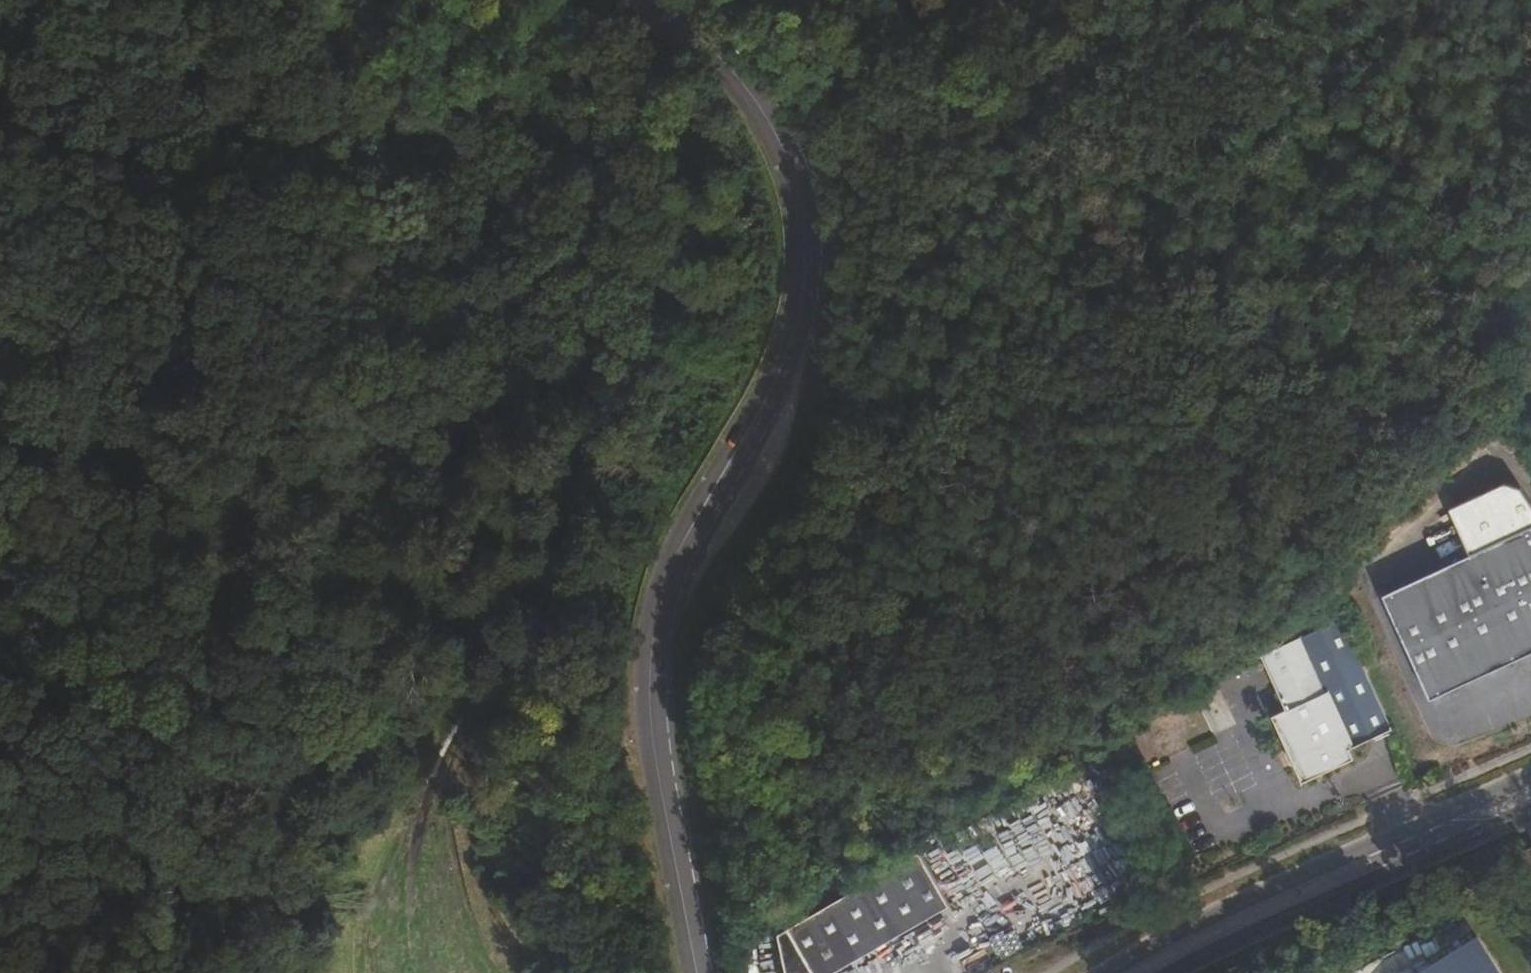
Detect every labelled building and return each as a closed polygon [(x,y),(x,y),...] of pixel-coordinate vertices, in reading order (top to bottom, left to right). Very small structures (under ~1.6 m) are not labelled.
[(1528,508),(1511,503),(1458,530),(1481,577),(1416,611),(1470,712),(1530,680),(1530,511),(1528,508)] [(1470,712),(1416,611),(1396,620),(1448,723),(1470,712)] [(1425,720),(1372,617),(1295,658),(1319,710),(1307,717),(1339,780),(1391,754),(1386,740),(1425,720)] [(857,966),(986,888),(956,831),(825,911),(857,966)] [(1476,920),(1413,954),(1419,964),(1404,972),(1504,972),(1476,920)] [(1413,954),(1380,972),(1381,972),(1404,972),(1419,964),(1413,954)]
